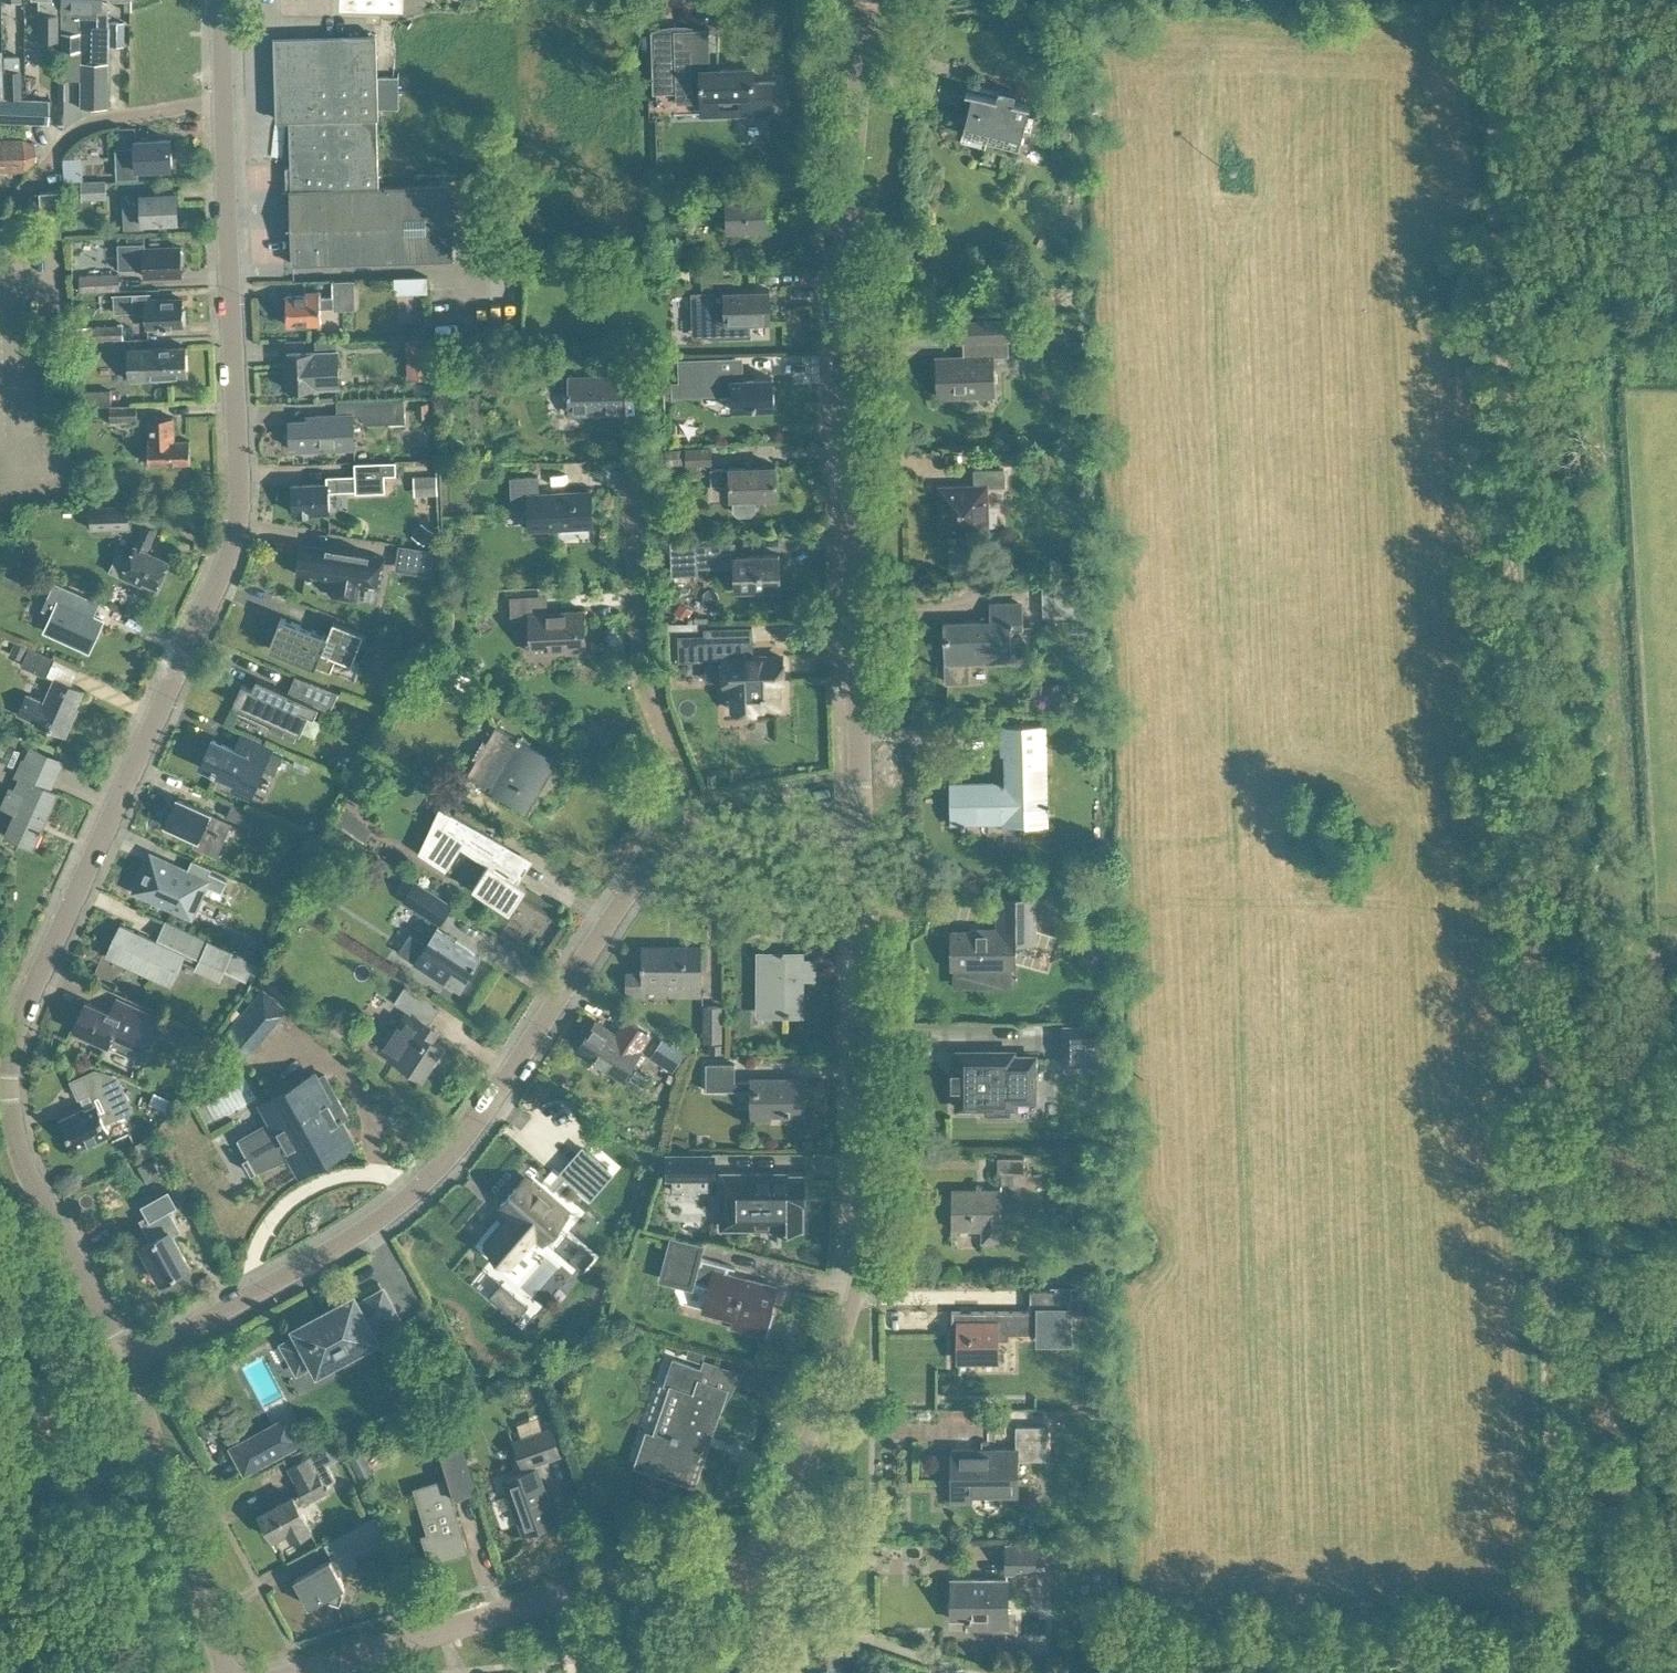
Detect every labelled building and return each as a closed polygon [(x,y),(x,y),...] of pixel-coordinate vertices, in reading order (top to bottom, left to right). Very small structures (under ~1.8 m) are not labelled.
[(55,7),(55,0),(37,0),(37,14),(36,14),(36,40),(56,40),(56,31),(56,14),(55,14),(55,7)] [(61,31),(77,31),(77,8),(96,8),(95,26),(107,26),(107,44),(122,44),(122,20),(107,20),(106,0),(60,0),(61,31)] [(651,29),(653,89),(675,88),(676,100),(696,100),(696,88),(699,88),(700,116),(774,113),(772,78),(754,79),(753,65),(709,66),(708,28),(651,29)] [(77,50),(77,31),(61,31),(56,31),(56,40),(56,50),(77,50)] [(375,75),(374,35),(275,38),(278,119),(290,118),(291,188),(289,188),(292,263),(453,258),(451,183),(379,185),(376,106),(375,75)] [(18,69),(18,54),(2,55),(3,69),(2,69),(3,96),(20,96),(19,69),(18,69)] [(78,107),(106,107),(106,61),(78,61),(78,107)] [(398,75),(375,75),(376,106),(398,106),(398,75)] [(1013,100),(1015,90),(998,86),(996,96),(972,91),(962,132),(1019,145),(1029,104),(1013,100)] [(47,100),(0,98),(0,120),(47,122),(47,100)] [(22,169),(34,158),(34,145),(21,138),(0,139),(0,170),(22,169)] [(118,176),(137,176),(137,167),(171,165),(170,138),(134,139),(135,147),(117,148),(118,176)] [(83,179),(82,156),(62,157),(64,180),(83,179)] [(83,199),(106,197),(105,179),(81,180),(83,199)] [(41,210),(62,209),(61,188),(40,190),(41,210)] [(142,221),(178,219),(176,192),(141,193),(141,194),(121,195),(122,228),(142,227),(142,221)] [(767,226),(766,195),(726,197),(708,198),(709,212),(727,211),(728,227),(767,226)] [(144,247),(144,242),(118,243),(119,268),(144,267),(144,275),(181,274),(181,261),(183,259),(182,251),(180,249),(180,245),(144,247)] [(80,290),(120,289),(119,272),(79,273),(80,290)] [(433,288),(432,272),(400,274),(400,289),(433,288)] [(727,290),(727,276),(701,277),(702,293),(691,294),(692,335),(708,335),(708,337),(751,335),(751,334),(749,334),(749,320),(770,319),(769,288),(727,290)] [(353,306),(352,279),(332,280),(333,296),(320,296),(320,291),(306,291),(306,294),(286,294),(287,323),(321,322),(320,307),(353,306)] [(163,298),(163,296),(150,297),(150,293),(113,294),(114,310),(138,309),(138,307),(145,306),(146,325),(183,324),(183,322),(185,322),(185,309),(182,309),(182,297),(163,298)] [(1008,355),(1007,339),(1008,339),(1007,319),(957,321),(957,341),(963,341),(964,362),(936,363),(937,396),(994,394),(993,355),(1008,355)] [(123,338),(123,324),(92,325),(93,339),(123,338)] [(427,336),(403,337),(405,377),(429,376),(427,336)] [(127,379),(144,378),(169,377),(169,374),(187,373),(186,345),(126,348),(127,379)] [(288,387),(317,386),(339,385),(338,349),(315,350),(315,351),(286,352),(288,387)] [(773,407),(772,376),(742,377),(742,368),(717,369),(716,356),(680,358),(680,371),(678,371),(678,382),(691,381),(691,391),(732,389),(732,409),(773,407)] [(470,360),(465,378),(489,384),(493,365),(470,360)] [(623,410),(623,388),(636,388),(636,360),(622,360),(622,373),(567,374),(567,393),(570,393),(570,411),(623,410)] [(110,405),(111,404),(111,389),(79,390),(80,405),(110,405)] [(405,421),(404,398),(365,399),(365,398),(336,399),(337,413),(319,414),(319,418),(289,419),(290,446),(333,444),(333,449),(354,448),(352,414),(360,414),(366,422),(405,421)] [(418,403),(418,417),(430,417),(430,403),(418,403)] [(111,404),(110,405),(110,421),(138,421),(137,404),(111,404)] [(174,439),(173,416),(148,417),(148,436),(149,462),(190,461),(190,439),(174,439)] [(713,463),(712,445),(665,447),(665,463),(686,462),(686,464),(713,463)] [(384,490),(383,473),(396,473),(395,460),(355,462),(355,474),(326,475),(327,482),(292,483),(293,511),(329,509),(328,490),(355,489),(356,491),(384,490)] [(776,495),(775,464),(729,466),(729,467),(711,467),(711,483),(729,482),(730,497),(732,497),(733,509),(738,514),(751,514),(756,509),(755,496),(776,495)] [(942,531),(986,530),(984,486),(1005,485),(1004,467),(973,468),(974,486),(940,487),(942,531)] [(419,491),(442,490),(441,472),(419,473),(419,491)] [(539,492),(538,474),(510,476),(512,507),(529,507),(530,528),(593,525),(591,489),(539,492)] [(91,528),(130,526),(129,503),(90,505),(91,528)] [(411,535),(424,544),(434,530),(421,521),(411,535)] [(169,560),(146,550),(156,527),(145,522),(131,553),(117,551),(109,568),(141,583),(142,580),(157,586),(169,560)] [(734,555),(733,541),(695,543),(696,566),(734,564),(735,588),(779,586),(778,553),(734,555)] [(300,543),(296,572),(306,574),(306,576),(312,577),(312,575),(335,578),(332,594),(357,598),(360,582),(380,585),(385,556),(369,554),(369,551),(340,547),(339,551),(328,549),(329,547),(300,543)] [(436,550),(399,544),(396,562),(434,568),(436,550)] [(47,594),(42,607),(52,612),(44,629),(89,649),(102,619),(95,615),(100,604),(53,582),(47,594)] [(1043,616),(1084,615),(1083,582),(1042,583),(1043,616)] [(548,612),(547,594),(510,596),(511,618),(528,617),(530,646),(531,646),(531,644),(549,643),(549,650),(566,649),(567,651),(587,650),(584,608),(564,609),(564,611),(548,612)] [(947,681),(969,680),(969,661),(1010,659),(1010,626),(1022,626),(1022,602),(991,603),(991,620),(945,621),(947,681)] [(281,616),(268,647),(325,669),(331,653),(352,662),(364,631),(333,619),(327,634),(281,616)] [(704,633),(678,634),(679,659),(705,658),(723,658),(724,685),(731,685),(732,709),(753,709),(753,707),(778,706),(777,677),(781,677),(781,656),(752,656),(752,641),(751,625),(703,627),(704,633)] [(28,646),(14,640),(9,652),(22,659),(28,646)] [(47,675),(55,657),(29,645),(21,663),(47,675)] [(340,692),(294,674),(287,691),(256,677),(252,687),(242,682),(233,701),(239,704),(237,709),(300,738),(301,737),(298,736),(308,713),(314,715),(320,701),(329,705),(335,691),(340,693),(340,692)] [(73,710),(82,689),(55,677),(44,702),(26,694),(18,712),(35,720),(35,721),(64,734),(75,711),(73,710)] [(555,760),(519,739),(495,724),(486,740),(483,738),(473,755),(475,757),(467,772),(527,808),(555,760)] [(1006,780),(949,781),(950,823),(1000,822),(1000,826),(1046,825),(1046,814),(1045,752),(1043,752),(1042,724),(999,725),(999,754),(1005,754),(1006,780)] [(248,734),(241,751),(212,738),(200,764),(236,780),(232,789),(250,797),(263,768),(274,773),(283,755),(271,750),(273,745),(248,734)] [(30,744),(24,757),(22,756),(13,775),(18,777),(14,787),(9,785),(0,805),(16,812),(6,834),(32,846),(57,792),(50,788),(63,759),(30,744)] [(13,765),(20,750),(9,746),(2,761),(13,765)] [(216,855),(231,822),(209,812),(210,812),(177,797),(165,823),(196,837),(193,845),(216,855)] [(269,834),(275,821),(232,801),(225,814),(269,834)] [(533,858),(439,806),(418,852),(446,868),(461,846),(487,863),(472,886),(510,911),(525,886),(518,881),(533,858)] [(188,867),(150,849),(131,890),(192,918),(207,885),(220,891),(226,878),(208,870),(210,866),(192,858),(188,867)] [(292,883),(279,877),(271,894),(284,900),(292,883)] [(402,899),(440,923),(451,905),(413,881),(402,899)] [(953,966),(953,970),(999,983),(1004,968),(1014,968),(1014,941),(1036,942),(1037,896),(996,895),(995,928),(970,928),(970,930),(952,930),(952,966),(953,966)] [(254,959),(167,920),(158,940),(120,923),(106,954),(171,983),(184,953),(200,960),(197,966),(219,976),(223,967),(247,978),(248,975),(253,977),(257,967),(252,964),(254,959)] [(480,955),(436,927),(425,944),(409,934),(398,950),(440,977),(460,989),(468,976),(467,975),(480,955)] [(701,993),(700,945),(670,945),(670,949),(642,949),(642,969),(626,969),(625,994),(644,995),(644,988),(670,988),(670,994),(701,993)] [(813,977),(813,958),(801,958),(801,952),(758,952),(758,1007),(773,1007),(773,1012),(784,1012),(784,1013),(801,1013),(801,977),(813,977)] [(269,986),(280,970),(266,960),(255,977),(269,986)] [(434,1063),(445,1046),(432,1037),(439,1027),(430,1020),(438,1008),(405,985),(395,1000),(407,1009),(381,1049),(421,1076),(431,1061),(434,1063)] [(222,1036),(246,1056),(286,1007),(262,987),(222,1036)] [(129,1039),(142,1046),(156,1016),(116,997),(109,1011),(85,1000),(72,1028),(123,1051),(129,1039)] [(721,1040),(722,1004),(703,1003),(703,1040),(721,1040)] [(650,1032),(626,1016),(615,1032),(596,1019),(577,1048),(623,1078),(641,1049),(639,1048),(650,1032)] [(1063,1064),(1103,1063),(1102,1023),(1062,1023),(1063,1064)] [(677,1069),(690,1049),(667,1034),(655,1054),(677,1069)] [(1016,1053),(1016,1047),(954,1048),(955,1108),(985,1108),(985,1113),(1011,1112),(1011,1109),(1016,1109),(1016,1101),(1037,1100),(1037,1053),(1016,1053)] [(734,1079),(735,1062),(706,1062),(706,1088),(751,1089),(751,1116),(769,1116),(769,1111),(804,1111),(804,1079),(751,1079),(734,1079)] [(118,1073),(94,1067),(69,1079),(78,1098),(89,1093),(93,1102),(85,1106),(84,1105),(59,1116),(74,1149),(92,1140),(94,1144),(108,1137),(106,1135),(110,1133),(105,1123),(134,1109),(118,1073)] [(343,1116),(347,1114),(324,1072),(265,1105),(273,1120),(237,1139),(255,1171),(288,1158),(298,1175),(357,1142),(343,1116)] [(148,1135),(132,1142),(139,1156),(155,1148),(148,1135)] [(713,1176),(713,1154),(665,1154),(665,1176),(713,1176)] [(1024,1170),(1024,1155),(997,1155),(997,1170),(1002,1170),(1002,1183),(1014,1183),(1014,1170),(1024,1170)] [(143,1179),(156,1172),(149,1157),(135,1163),(143,1179)] [(804,1174),(723,1174),(723,1225),(753,1225),(753,1221),(772,1221),(772,1227),(802,1227),(802,1202),(804,1202),(804,1174)] [(497,1257),(506,1247),(517,1256),(536,1235),(543,1242),(567,1214),(523,1177),(500,1204),(512,1215),(485,1246),(497,1257)] [(168,1188),(141,1203),(148,1218),(145,1219),(155,1237),(142,1244),(162,1280),(165,1278),(167,1280),(175,1275),(175,1273),(189,1265),(170,1231),(175,1228),(166,1211),(177,1204),(168,1188)] [(1001,1240),(1001,1188),(951,1188),(951,1227),(982,1227),(982,1240),(1001,1240)] [(725,1272),(727,1263),(701,1257),(704,1242),(670,1234),(658,1278),(693,1287),(694,1281),(708,1285),(702,1309),(733,1317),(731,1327),(763,1336),(776,1285),(725,1272)] [(402,1316),(384,1284),(360,1297),(355,1289),(290,1324),(294,1332),(278,1341),(296,1374),(312,1365),(316,1373),(382,1338),(377,1330),(402,1316)] [(1074,1285),(1057,1284),(1057,1289),(1030,1289),(1029,1310),(951,1309),(951,1327),(958,1327),(958,1358),(997,1358),(997,1337),(1009,1337),(1009,1332),(1042,1332),(1041,1338),(1068,1339),(1069,1312),(1100,1313),(1100,1295),(1073,1295),(1074,1285)] [(688,1345),(685,1354),(700,1359),(704,1350),(688,1345)] [(703,1360),(701,1368),(673,1358),(664,1383),(680,1389),(664,1435),(645,1429),(634,1462),(689,1480),(705,1433),(709,1435),(725,1389),(730,1390),(740,1373),(703,1360)] [(203,1437),(210,1433),(203,1422),(196,1426),(203,1437)] [(300,1441),(291,1424),(273,1434),(269,1427),(229,1449),(242,1472),(300,1441)] [(951,1499),(971,1499),(992,1499),(992,1494),(1018,1494),(1018,1457),(1045,1457),(1045,1424),(1017,1424),(1017,1447),(951,1447),(951,1499)] [(467,1549),(451,1498),(477,1489),(457,1425),(434,1432),(448,1476),(414,1487),(428,1532),(422,1534),(428,1554),(444,1549),(446,1556),(467,1549)] [(522,1465),(559,1452),(550,1427),(513,1440),(522,1465)] [(306,1501),(329,1489),(326,1483),(336,1477),(328,1462),(338,1457),(330,1444),(288,1466),(301,1490),(293,1494),(259,1512),(272,1538),(287,1530),(292,1539),(311,1528),(298,1504),(306,1500),(306,1501)] [(555,1521),(536,1466),(504,1478),(509,1492),(496,1497),(498,1503),(511,1498),(523,1532),(555,1521)] [(339,1602),(344,1585),(338,1573),(357,1562),(352,1553),(385,1535),(374,1515),(325,1542),(333,1557),(294,1578),(308,1604),(321,1597),(339,1602)] [(1067,1558),(1067,1542),(1036,1542),(1005,1541),(1005,1572),(1037,1572),(1037,1553),(1051,1553),(1051,1558),(1067,1558)] [(1007,1627),(1007,1578),(951,1578),(951,1618),(968,1618),(968,1627),(1007,1627)]
